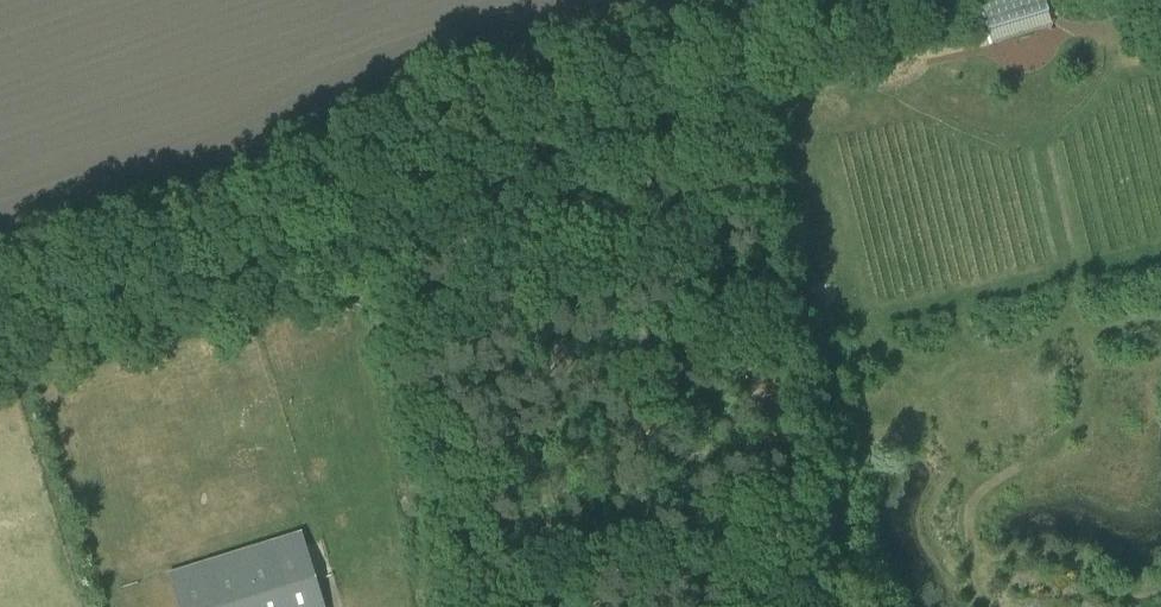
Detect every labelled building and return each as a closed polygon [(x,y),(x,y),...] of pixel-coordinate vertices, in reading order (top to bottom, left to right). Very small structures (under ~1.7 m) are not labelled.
[(1045,0),(994,0),(978,5),(984,26),(1047,7),(1045,0)] [(302,531),(167,573),(178,606),(325,606),(302,531)]
